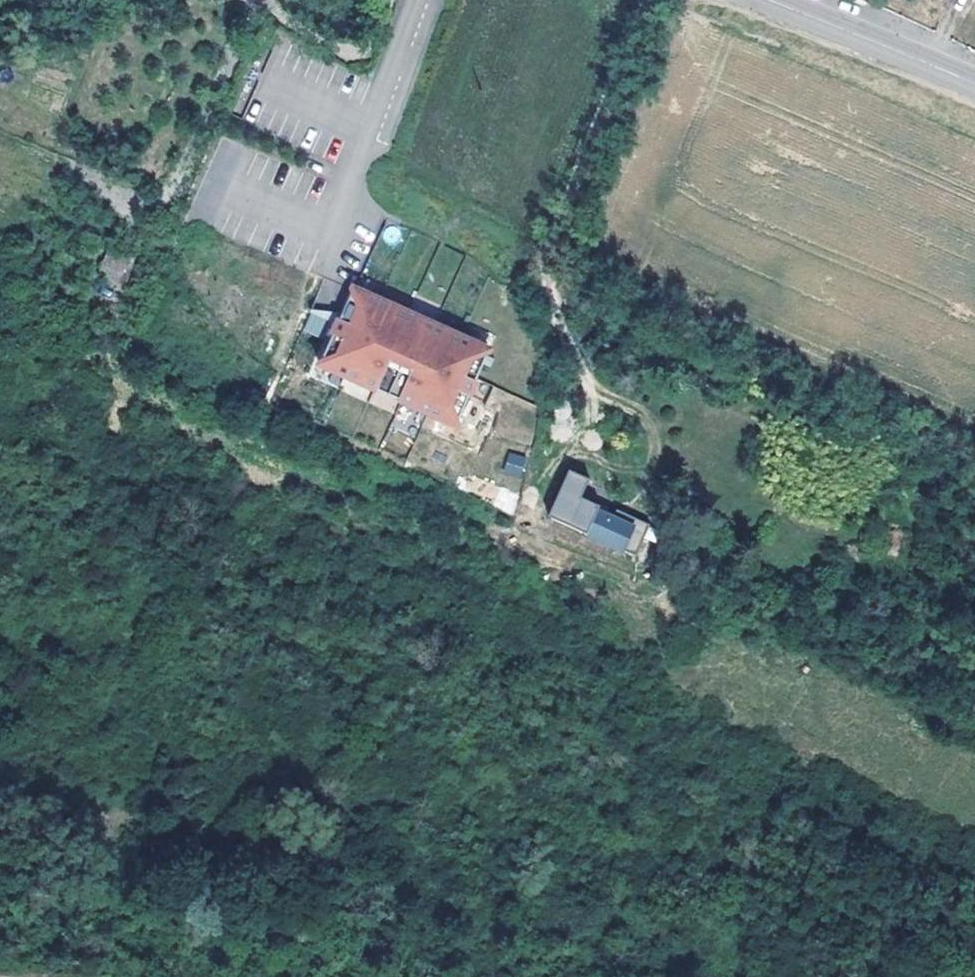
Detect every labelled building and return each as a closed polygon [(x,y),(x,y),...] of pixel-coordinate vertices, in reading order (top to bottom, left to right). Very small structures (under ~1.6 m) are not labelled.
[(459,424),(492,351),(353,289),(321,363),(459,424)] [(304,332),(321,337),(329,314),(312,308),(304,332)] [(508,451),(502,473),(521,478),(526,456),(508,451)] [(599,505),(563,488),(551,517),(587,532),(597,510),(599,505)] [(634,527),(597,510),(587,532),(624,549),(634,527)]
